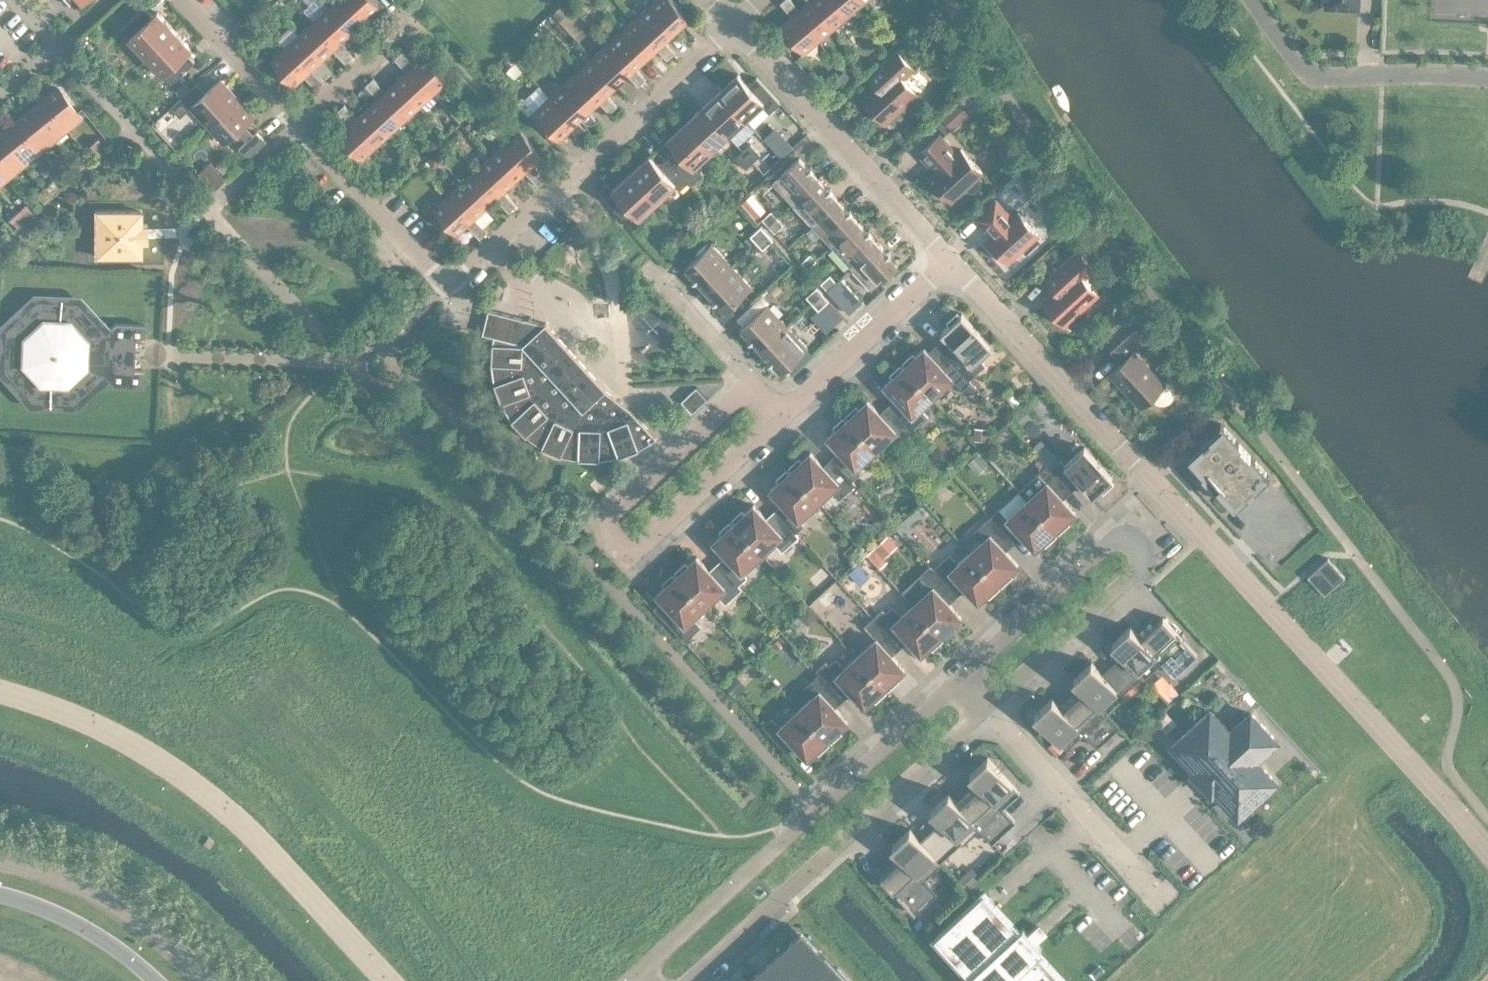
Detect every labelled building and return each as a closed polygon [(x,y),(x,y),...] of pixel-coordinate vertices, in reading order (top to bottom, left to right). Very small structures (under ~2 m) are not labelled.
[(328,7),(351,32),(362,23),(366,19),(348,0),(335,0),(328,7)] [(366,19),(369,16),(380,6),(375,0),(348,0),(366,19)] [(650,3),(674,30),(685,20),(690,26),(698,19),(692,13),(688,16),(673,0),(654,0),(650,3)] [(785,9),(793,2),(791,0),(782,0),(780,2),(785,9)] [(799,9),(795,12),(818,40),(833,28),(810,0),(799,9)] [(833,28),(848,15),(836,0),(810,0),(833,28)] [(848,15),(863,2),(861,0),(836,0),(848,15)] [(1327,6),(1333,7),(1335,9),(1349,9),(1351,7),(1358,8),(1358,0),(1327,0),(1327,6)] [(785,9),(791,16),(795,12),(799,9),(793,2),(785,9)] [(650,3),(635,17),(660,43),(663,40),(674,30),(650,3)] [(561,5),(553,12),(559,19),(567,13),(561,5)] [(121,28),(146,55),(174,29),(157,11),(152,15),(144,6),(121,28)] [(328,7),(313,20),(337,46),(340,42),(351,32),(328,7)] [(795,12),(791,16),(780,25),(803,53),(818,40),(795,12)] [(369,16),(366,19),(362,23),(368,29),(375,22),(369,16)] [(635,17),(621,30),(645,57),(656,47),(660,43),(635,17)] [(313,20),(299,34),(322,59),(333,49),(337,46),(313,20)] [(381,29),(375,22),(368,29),(374,36),(381,29)] [(174,29),(146,55),(171,82),(194,61),(186,52),(191,48),(174,29)] [(621,30),(606,43),(631,70),(634,67),(645,57),(621,30)] [(299,34),(284,47),(308,72),(311,69),(322,59),(299,34)] [(663,40),(660,43),(656,47),(661,53),(669,46),(663,40)] [(337,46),(333,49),(339,56),(346,49),(340,42),(337,46)] [(606,43),(592,57),(616,83),(627,73),(631,70),(606,43)] [(669,46),(661,53),(667,59),(674,52),(669,46)] [(293,86),(304,76),(308,72),(284,47),(270,60),(293,86)] [(346,49),(339,56),(345,62),(352,55),(346,49)] [(863,99),(885,122),(916,94),(902,79),(913,69),(895,50),(875,69),(884,79),(863,99)] [(394,58),(400,64),(408,57),(402,51),(394,58)] [(410,67),(433,93),(448,79),(424,54),(414,64),(410,67)] [(400,64),(406,71),(410,67),(414,64),(408,57),(400,64)] [(592,57),(577,70),(602,96),(605,93),(616,83),(592,57)] [(395,81),(419,106),(433,93),(410,67),(406,71),(395,81)] [(634,67),(631,70),(627,73),(632,79),(640,72),(634,67)] [(304,76),(310,82),(317,75),(311,69),(308,72),(304,76)] [(577,70),(563,83),(587,110),(598,100),(602,96),(577,70)] [(834,80),(840,87),(850,78),(844,70),(834,80)] [(640,72),(632,79),(638,85),(645,79),(640,72)] [(738,74),(719,91),(745,119),(761,104),(769,112),(780,102),(756,76),(747,84),(738,74)] [(317,75),(310,82),(316,89),(324,82),(317,75)] [(365,84),(371,91),(379,84),(373,77),(365,84)] [(191,106),(208,124),(236,98),(220,79),(199,98),(190,88),(181,97),(170,107),(180,117),(191,106)] [(381,94),(404,119),(419,106),(395,81),(385,91),(381,94)] [(184,82),(175,90),(181,97),(190,88),(184,82)] [(563,83),(548,96),(573,123),(577,120),(580,116),(585,121),(587,122),(589,123),(591,123),(593,122),(595,121),(596,120),(587,110),(563,83)] [(371,91),(377,97),(381,94),(385,91),(379,84),(371,91)] [(538,85),(518,104),(553,142),(558,136),(534,110),(548,96),(538,85)] [(56,87),(42,98),(64,126),(79,114),(56,87)] [(719,91),(702,106),(728,134),(745,119),(719,91)] [(602,96),(598,100),(603,106),(611,99),(605,93),(602,96)] [(377,97),(367,107),(390,133),(404,119),(381,94),(377,97)] [(558,136),(569,126),(573,123),(548,96),(534,110),(558,136)] [(42,98),(28,110),(50,138),(64,126),(42,98)] [(236,98),(208,124),(224,142),(237,130),(253,116),(236,98)] [(611,99),(603,106),(609,112),(616,105),(611,99)] [(941,115),(952,127),(970,111),(959,99),(941,115)] [(336,111),(342,117),(350,111),(344,104),(336,111)] [(702,106),(685,122),(711,150),(728,134),(702,106)] [(356,117),(352,120),(375,146),(390,133),(367,107),(356,117)] [(28,110),(14,121),(36,149),(50,138),(28,110)] [(342,117),(348,124),(352,120),(356,117),(350,111),(342,117)] [(352,120),(348,124),(338,134),(361,159),(375,146),(352,120)] [(569,126),(574,132),(582,126),(577,120),(573,123),(569,126)] [(0,132),(0,133),(22,160),(36,149),(14,121),(0,132)] [(677,149),(668,157),(689,180),(688,181),(691,184),(703,173),(700,170),(701,159),(711,150),(685,122),(667,138),(677,149)] [(582,126),(574,132),(580,139),(588,132),(582,126)] [(520,129),(505,142),(529,168),(532,164),(543,154),(520,129)] [(238,148),(248,158),(266,141),(256,131),(238,148)] [(8,172),(22,160),(0,133),(0,161),(8,172)] [(768,142),(781,157),(790,148),(776,133),(768,142)] [(929,165),(930,164),(937,170),(930,177),(951,200),(965,187),(968,190),(973,191),(980,184),(980,179),(977,176),(982,172),(961,148),(956,152),(939,134),(918,153),(929,165)] [(89,145),(96,153),(104,145),(97,137),(89,145)] [(505,142),(491,156),(514,181),(525,171),(529,168),(505,142)] [(750,143),(742,150),(752,161),(760,154),(750,143)] [(752,161),(742,150),(735,157),(745,168),(752,161)] [(443,161),(435,152),(427,160),(435,169),(443,161)] [(62,169),(70,177),(85,163),(78,154),(62,169)] [(649,155),(631,172),(656,200),(674,184),(679,189),(688,181),(689,180),(668,157),(659,166),(649,155)] [(491,156),(476,169),(500,194),(504,191),(514,181),(491,156)] [(772,182),(792,203),(818,179),(811,171),(811,166),(806,166),(798,157),(772,182)] [(8,172),(0,161),(0,178),(8,172)] [(210,163),(199,172),(213,188),(224,178),(210,163)] [(538,171),(532,164),(529,168),(525,171),(531,178),(538,171)] [(476,169),(462,182),(485,208),(496,198),(500,194),(476,169)] [(545,178),(538,171),(531,178),(537,184),(545,178)] [(656,200),(631,172),(612,189),(622,199),(613,207),(626,221),(635,213),(638,217),(656,200)] [(35,194),(43,202),(59,187),(51,179),(35,194)] [(792,203),(811,225),(838,200),(830,192),(830,187),(826,187),(818,179),(792,203)] [(462,182),(448,195),(471,221),(475,217),(485,208),(462,182)] [(504,191),(500,194),(496,198),(502,204),(509,197),(504,191)] [(456,234),(467,224),(471,221),(448,195),(433,209),(456,234)] [(509,197),(502,204),(508,211),(516,204),(509,197)] [(811,225),(831,246),(857,221),(850,213),(850,209),(846,209),(838,200),(811,225)] [(987,230),(988,229),(993,234),(987,239),(1008,262),(1023,248),(1025,251),(1037,240),(1034,237),(1038,234),(1017,212),(1011,217),(995,200),(976,218),(987,230)] [(9,218),(16,226),(32,212),(25,203),(9,218)] [(703,217),(711,226),(720,217),(712,209),(703,217)] [(95,256),(141,256),(141,242),(141,225),(141,210),(95,211),(95,256)] [(762,218),(768,225),(777,217),(771,210),(762,218)] [(467,224),(473,231),(481,224),(475,217),(471,221),(467,224)] [(777,217),(768,225),(774,232),(783,223),(777,217)] [(831,246),(850,267),(877,243),(869,234),(869,230),(865,229),(857,221),(831,246)] [(481,224),(473,231),(479,238),(487,231),(481,224)] [(750,235),(756,242),(766,232),(760,225),(750,235)] [(766,232),(756,242),(762,248),(772,239),(766,232)] [(697,281),(704,289),(731,265),(711,243),(684,267),(692,276),(692,281),(697,281)] [(877,243),(850,267),(870,289),(897,264),(889,256),(889,251),(885,251),(877,243)] [(1049,275),(1057,283),(1055,285),(1055,289),(1043,300),(1064,324),(1097,294),(1084,279),(1094,269),(1077,250),(1049,275)] [(801,261),(807,268),(816,259),(810,253),(801,261)] [(731,265),(704,289),(712,298),(712,302),(717,302),(725,311),(751,286),(731,265)] [(820,282),(827,289),(836,281),(829,274),(820,282)] [(836,281),(827,289),(848,313),(862,301),(840,277),(836,281)] [(775,281),(768,288),(775,295),(782,289),(775,281)] [(806,296),(812,302),(822,293),(816,286),(806,296)] [(822,293),(812,302),(818,309),(828,300),(822,293)] [(134,339),(143,339),(144,323),(114,322),(109,327),(104,332),(76,301),(35,300),(5,328),(3,369),(31,400),(72,401),(102,373),(107,379),(112,384),(141,385),(142,369),(133,369),(134,339)] [(752,341),(760,350),(787,325),(767,303),(740,328),(748,337),(748,341),(752,341)] [(1142,306),(1131,316),(1145,331),(1156,321),(1142,306)] [(656,436),(629,408),(605,389),(606,388),(545,322),(544,323),(488,309),(482,333),(494,336),(492,342),(492,345),(491,360),(491,364),(494,382),(501,403),(511,419),(526,435),(541,446),(560,455),(561,455),(567,456),(578,458),(600,459),(618,456),(638,448),(656,437),(655,437),(656,436)] [(957,349),(948,357),(969,379),(985,364),(977,355),(989,343),(961,313),(941,332),(957,349)] [(787,325),(760,350),(768,358),(768,363),(772,363),(780,372),(785,367),(807,347),(787,325)] [(1156,397),(1159,399),(1162,401),(1165,401),(1169,401),(1172,399),(1175,397),(1176,394),(1177,390),(1177,387),(1176,384),(1174,381),(1171,378),(1164,385),(1134,352),(1145,342),(1133,329),(1110,351),(1120,363),(1109,373),(1140,406),(1153,394),(1156,397)] [(807,347),(785,367),(791,373),(812,353),(807,347)] [(924,347),(904,365),(932,396),(952,378),(967,394),(975,386),(969,379),(948,357),(940,364),(924,347)] [(900,401),(891,409),(908,427),(911,431),(928,416),(920,407),(932,396),(904,365),(884,384),(900,401)] [(681,400),(692,412),(714,391),(704,379),(681,400)] [(867,399),(847,418),(875,448),(895,430),(900,435),(908,427),(891,409),(883,417),(867,399)] [(843,454),(834,461),(851,479),(860,471),(855,466),(875,448),(847,418),(827,436),(843,454)] [(1269,476),(1221,423),(1188,453),(1237,506),(1269,476)] [(974,427),(974,439),(987,439),(988,428),(974,427)] [(1040,439),(1031,447),(1040,457),(1047,464),(1050,468),(1060,459),(1040,439)] [(1060,459),(1050,468),(1067,486),(1076,478),(1092,496),(1112,477),(1084,446),(1064,465),(1060,459)] [(810,452),(790,470),(818,500),(830,489),(839,498),(855,483),(851,479),(834,461),(826,469),(810,452)] [(976,453),(967,462),(977,473),(987,465),(976,453)] [(1040,457),(1036,461),(1043,468),(1047,464),(1040,457)] [(1027,499),(1055,530),(1075,511),(1059,494),(1067,486),(1050,468),(1047,464),(1043,468),(1019,491),(1027,499)] [(786,506),(778,513),(794,532),(803,524),(798,519),(818,500),(790,470),(770,488),(786,506)] [(999,508),(990,517),(1010,538),(1018,531),(1035,548),(1055,530),(1027,499),(1007,517),(999,508)] [(753,504),(733,522),(761,553),(773,542),(781,551),(798,536),(794,532),(778,513),(769,521),(753,504)] [(917,508),(911,514),(918,522),(924,516),(917,508)] [(982,540),(970,551),(998,582),(1018,564),(1002,546),(1010,538),(990,517),(974,531),(982,540)] [(903,520),(896,527),(903,535),(910,528),(903,520)] [(729,558),(721,566),(738,584),(746,576),(741,571),(761,553),(733,522),(713,541),(729,558)] [(887,534),(874,546),(883,556),(896,544),(887,534)] [(949,554),(933,569),(953,591),(962,583),(978,600),(998,582),(970,551),(957,563),(949,554)] [(696,556),(676,574),(704,605),(717,593),(726,602),(741,588),(738,584),(721,566),(712,573),(696,556)] [(1307,576),(1324,594),(1344,576),(1327,557),(1307,576)] [(858,563),(848,572),(856,581),(866,572),(858,563)] [(932,586),(913,604),(941,634),(961,616),(945,598),(953,591),(933,569),(930,565),(921,574),(932,586)] [(704,605),(676,574),(656,593),(672,610),(664,618),(684,640),(700,625),(692,616),(704,605)] [(882,609),(873,617),(896,643),(905,635),(921,653),(941,634),(913,604),(900,616),(892,607),(885,613),(882,609)] [(809,606),(799,615),(803,620),(812,620),(817,616),(809,606)] [(875,638),(856,656),(884,686),(904,668),(888,651),(896,643),(873,617),(864,626),(875,638)] [(1122,654),(1140,674),(1143,677),(1160,661),(1173,675),(1196,655),(1162,618),(1140,638),(1129,626),(1111,643),(1122,654)] [(752,641),(746,647),(752,653),(758,648),(752,641)] [(1073,678),(1083,690),(1104,713),(1121,697),(1119,694),(1140,674),(1122,654),(1101,674),(1090,662),(1073,678)] [(815,670),(819,673),(839,695),(848,687),(864,705),(884,686),(856,656),(843,667),(835,658),(828,665),(825,661),(815,670)] [(735,673),(724,683),(735,696),(746,685),(735,673)] [(818,690),(799,708),(827,739),(847,720),(831,703),(839,695),(819,673),(810,681),(818,690)] [(1170,683),(1160,692),(1168,701),(1178,692),(1170,683)] [(1104,713),(1083,690),(1062,710),(1051,698),(1034,714),(1056,737),(1064,746),(1067,748),(1082,733),(1095,747),(1117,727),(1104,713)] [(827,739),(799,708),(779,726),(771,717),(762,725),(782,747),(791,740),(807,757),(827,739)] [(1214,787),(1238,813),(1274,780),(1254,758),(1275,739),(1250,712),(1230,732),(1210,710),(1174,743),(1197,768),(1194,771),(1212,790),(1214,787)] [(1056,737),(1047,746),(1055,755),(1064,746),(1056,737)] [(981,784),(960,804),(981,826),(994,840),(1015,820),(1003,806),(1020,791),(988,756),(970,772),(981,784)] [(942,820),(921,839),(939,859),(961,839),(964,842),(981,826),(960,804),(949,792),(931,808),(942,820)] [(939,859),(921,839),(910,828),(892,844),(903,855),(881,876),(915,912),(937,892),(925,878),(942,862),(939,859)] [(971,867),(958,879),(966,888),(979,875),(971,867)] [(976,980),(1065,980),(1038,951),(1041,948),(1036,942),(1047,932),(1039,923),(1027,933),(1022,928),(1019,931),(983,892),(935,936),(976,980)] [(805,936),(804,937),(804,938),(790,951),(757,980),(846,980),(805,936)]
